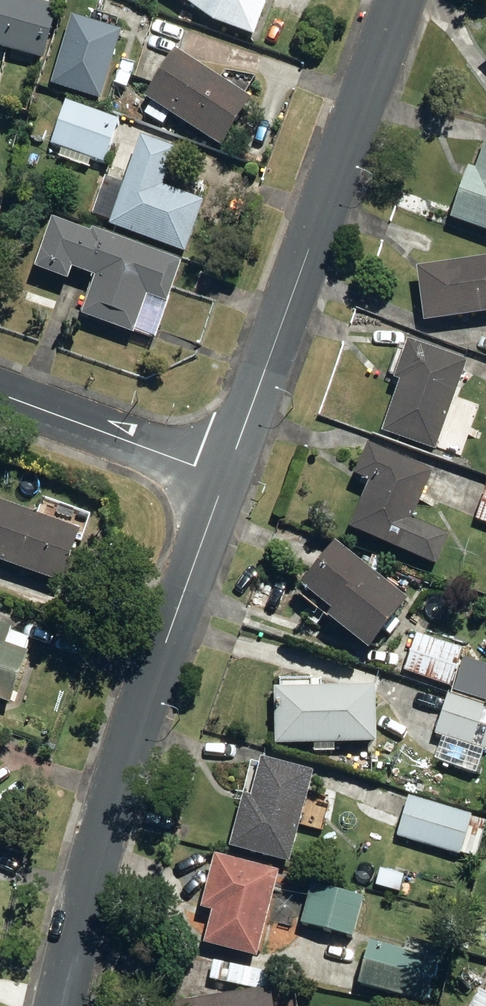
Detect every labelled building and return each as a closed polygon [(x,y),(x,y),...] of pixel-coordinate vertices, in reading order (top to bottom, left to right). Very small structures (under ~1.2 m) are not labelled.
[(39,58),(55,3),(43,0),(0,0),(0,47),(39,58)] [(260,40),(275,0),(186,0),(218,24),(260,40)] [(120,25),(71,11),(50,83),(100,97),(120,25)] [(152,99),(228,148),(257,102),(181,53),(152,99)] [(55,146),(108,165),(123,122),(70,103),(55,146)] [(3,159),(8,145),(0,141),(0,157),(3,159)] [(115,227),(191,256),(209,205),(167,190),(181,154),(146,141),(115,227)] [(485,228),(485,148),(479,169),(471,166),(453,217),(485,228)] [(154,300),(174,306),(188,267),(102,235),(100,239),(61,224),(43,272),(74,284),(79,273),(102,281),(89,318),(141,337),(154,300)] [(428,318),(485,311),(485,257),(421,265),(428,318)] [(386,429),(439,448),(470,361),(411,340),(398,377),(404,379),(386,429)] [(352,526),(440,564),(453,534),(414,518),(435,471),(369,442),(356,473),(372,481),(352,526)] [(485,522),(485,493),(477,518),(485,522)] [(64,582),(83,529),(0,499),(0,559),(64,582)] [(332,614),(373,647),(412,600),(340,542),(306,583),(337,608),(332,614)] [(12,701),(30,651),(8,643),(13,628),(0,623),(0,697),(12,701)] [(405,670),(452,687),(464,649),(417,633),(405,670)] [(485,699),(485,663),(465,657),(455,689),(485,699)] [(277,688),(278,744),(379,742),(378,686),(277,688)] [(485,750),(485,706),(450,694),(437,734),(485,750)] [(232,845),(293,861),(316,772),(264,758),(254,796),(246,794),(232,845)] [(477,858),(485,828),(485,818),(410,796),(399,835),(477,858)] [(207,943),(259,956),(281,872),(217,855),(203,907),(216,910),(207,943)] [(377,884),(401,890),(405,874),(381,868),(377,884)] [(305,922),(357,935),(366,898),(314,885),(305,922)] [(362,982),(429,1002),(445,948),(411,938),(408,951),(374,941),(362,982)] [(212,977),(273,991),(277,974),(215,960),(212,977)] [(178,1004),(178,1005),(276,1005),(274,991),(178,1004)]
